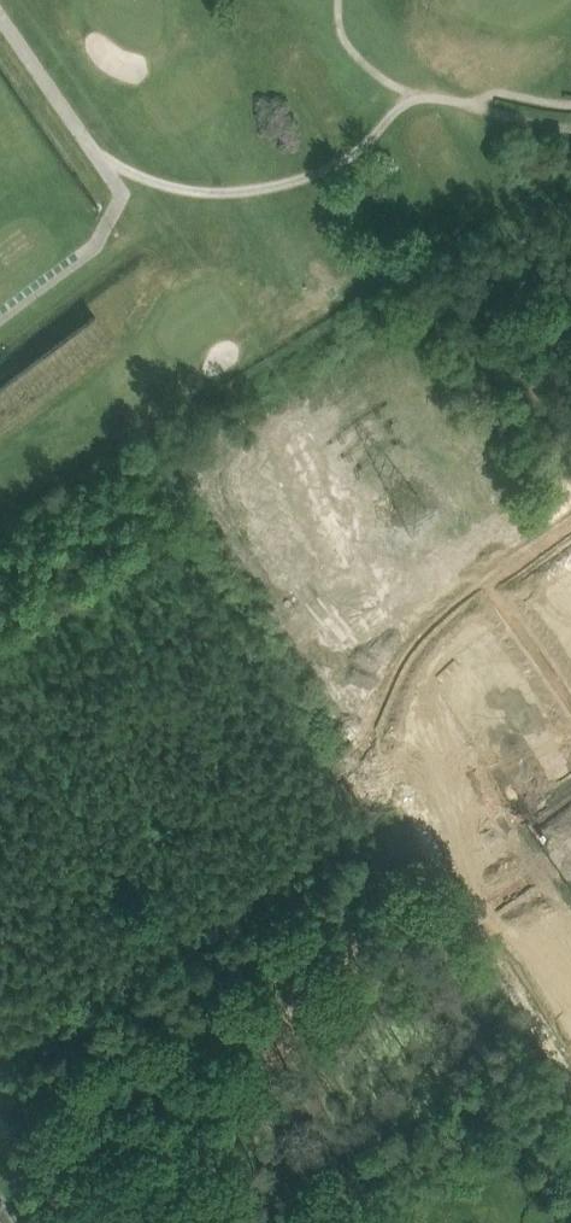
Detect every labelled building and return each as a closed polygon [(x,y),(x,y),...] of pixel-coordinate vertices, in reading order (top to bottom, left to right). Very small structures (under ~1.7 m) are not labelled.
[(385,229),(373,237),(381,248),(392,240),(385,229)]
